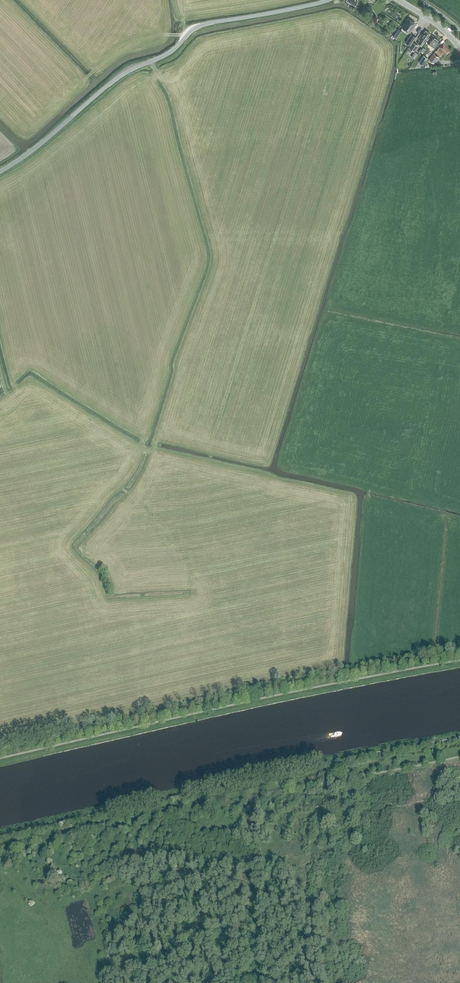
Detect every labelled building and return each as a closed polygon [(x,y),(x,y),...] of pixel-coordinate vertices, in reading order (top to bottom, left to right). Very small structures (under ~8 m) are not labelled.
[(412,29),(411,28),(415,23),(408,18),(402,27),(410,33),(412,29)] [(397,38),(402,30),(399,28),(393,35),(397,38)] [(421,46),(424,43),(430,33),(426,30),(422,35),(421,34),(418,39),(420,40),(417,43),(421,46)] [(416,37),(411,34),(405,42),(410,45),(416,37)] [(433,35),(429,39),(428,41),(436,46),(437,45),(438,45),(441,41),(433,35)] [(418,45),(413,41),(409,47),(414,51),(418,45)] [(444,56),(450,50),(443,43),(434,51),(439,56),(442,53),(444,56)] [(429,58),(434,62),(438,57),(433,53),(429,58)] [(419,62),(423,65),(428,58),(423,55),(419,62)]
